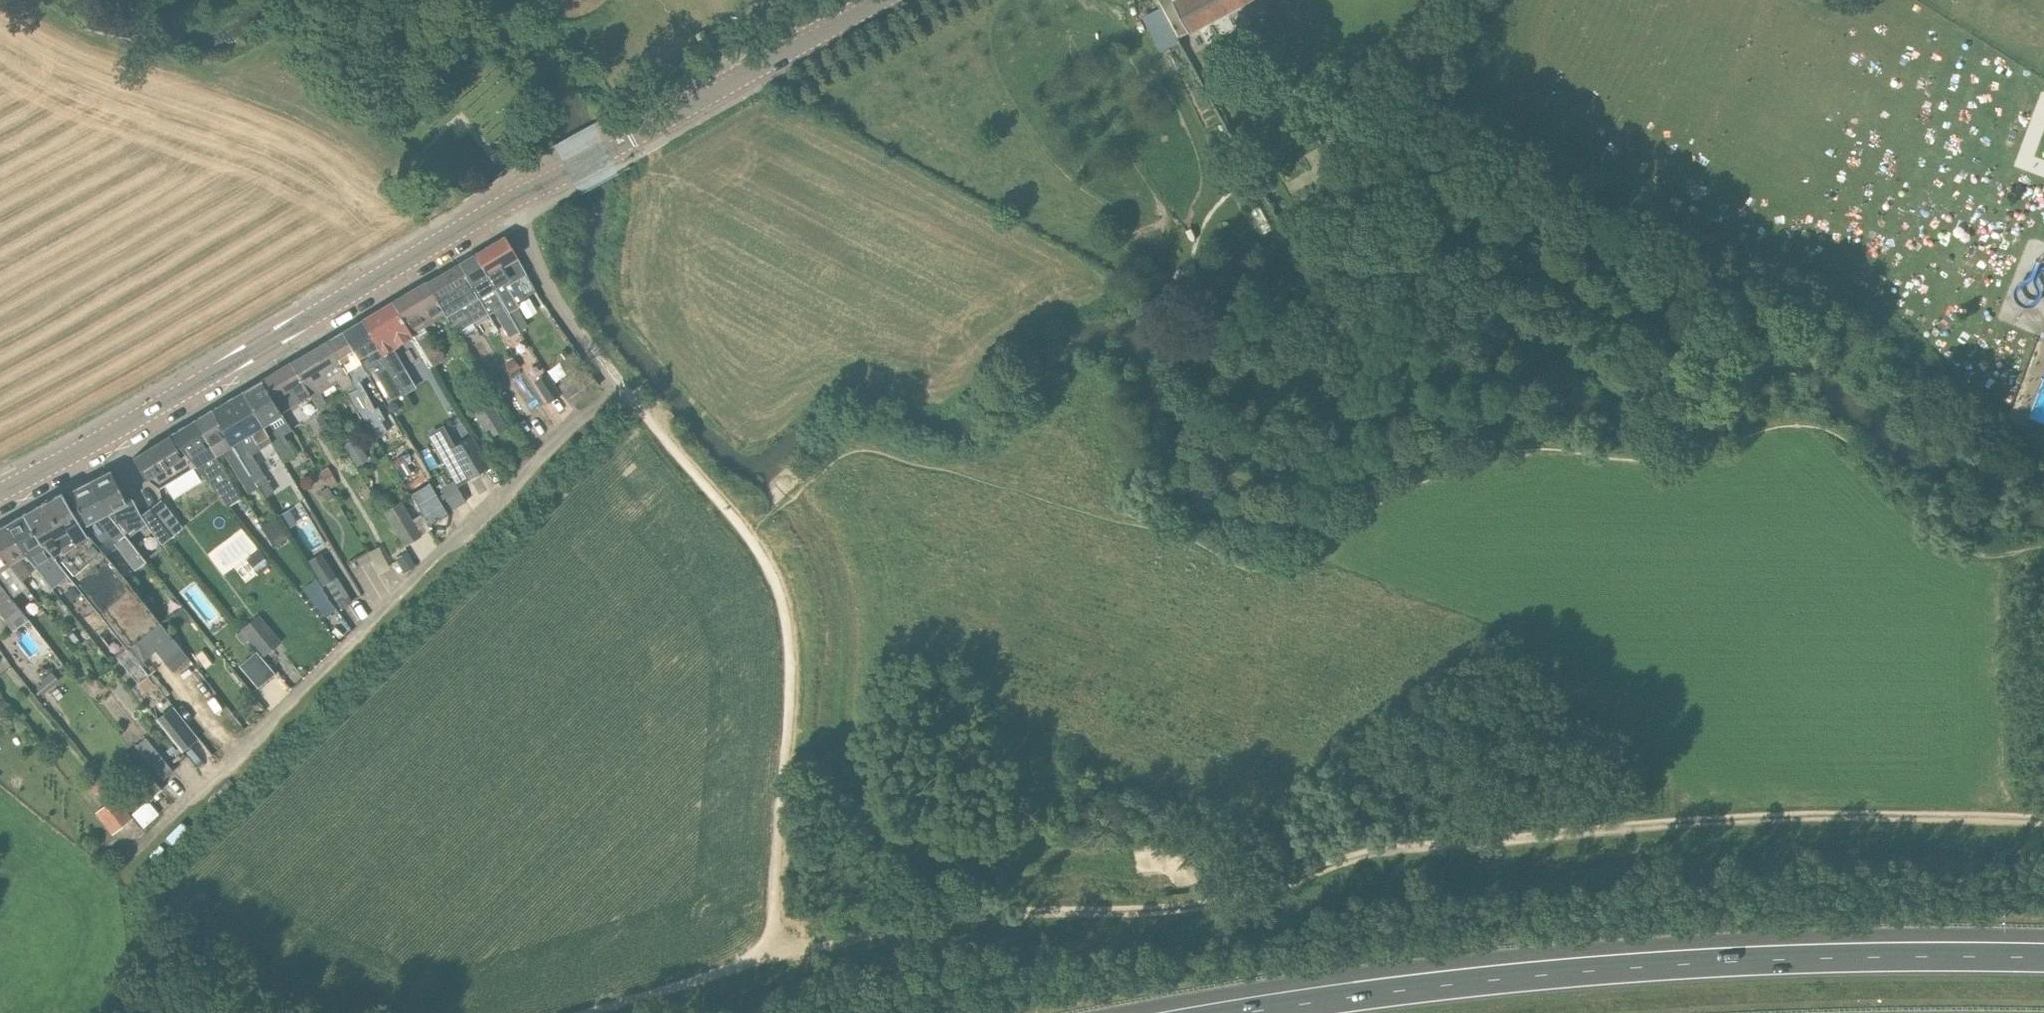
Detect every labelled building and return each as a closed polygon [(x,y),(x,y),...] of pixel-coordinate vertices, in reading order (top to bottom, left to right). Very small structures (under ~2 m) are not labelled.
[(1193,32),(1253,0),(1155,0),(1176,39),(1192,31),(1193,32)] [(509,313),(520,306),(508,286),(512,283),(527,274),(519,261),(505,237),(474,255),(509,313)] [(509,313),(474,255),(459,264),(489,314),(489,315),(496,311),(511,336),(520,331),(509,313)] [(456,333),(489,314),(459,264),(426,284),(444,313),(456,333)] [(428,334),(424,326),(444,313),(426,284),(394,303),(417,339),(433,366),(444,359),(429,334),(428,334)] [(394,376),(406,369),(396,352),(417,339),(394,303),(362,322),(394,376)] [(394,376),(362,322),(343,334),(361,364),(361,363),(366,371),(372,367),(391,401),(392,400),(396,406),(405,401),(402,394),(404,393),(394,376)] [(379,441),(388,435),(362,393),(369,389),(355,367),(361,364),(343,334),(330,342),(357,389),(350,393),(379,441)] [(357,389),(330,342),(292,364),(311,395),(334,381),(344,396),(350,393),(357,389)] [(512,375),(521,368),(514,359),(505,366),(512,375)] [(311,395),(292,364),(262,382),(281,413),(298,403),(297,403),(311,395)] [(572,406),(599,385),(590,372),(562,394),(572,406)] [(548,402),(561,394),(547,374),(535,382),(548,402)] [(281,413),(262,382),(243,393),(278,453),(291,445),(285,434),(291,431),(281,413)] [(278,453),(243,393),(212,412),(251,476),(258,488),(258,487),(265,498),(274,492),(251,454),(271,442),(277,453),(278,453)] [(490,438),(507,427),(490,400),(473,411),(490,438)] [(251,476),(212,412),(196,422),(216,455),(223,450),(248,493),(258,488),(251,476)] [(209,466),(205,461),(216,455),(196,422),(171,437),(196,466),(204,476),(228,506),(240,498),(218,461),(209,466)] [(160,488),(196,466),(171,437),(135,459),(148,480),(160,488)] [(371,460),(356,438),(345,446),(360,467),(371,460)] [(469,479),(490,466),(472,438),(451,450),(469,479)] [(328,486),(336,482),(328,468),(321,472),(328,486)] [(132,498),(126,501),(111,472),(92,481),(108,514),(128,538),(146,523),(140,516),(132,498)] [(128,538),(108,514),(92,481),(70,492),(87,525),(96,520),(115,544),(115,543),(136,569),(146,561),(128,538)] [(452,509),(466,500),(454,481),(441,490),(452,509)] [(165,662),(182,648),(159,622),(131,585),(90,536),(62,493),(41,505),(73,545),(145,636),(165,662)] [(163,544),(183,528),(161,500),(140,516),(146,523),(163,544)] [(54,556),(73,545),(41,505),(22,516),(40,544),(44,542),(54,556)] [(405,546),(422,536),(403,505),(386,516),(405,546)] [(40,544),(22,516),(4,525),(26,553),(43,576),(52,588),(69,576),(58,563),(54,556),(44,542),(40,544)] [(25,555),(26,553),(4,525),(0,528),(0,552),(22,581),(32,573),(19,558),(25,555)] [(73,545),(54,556),(58,563),(69,576),(127,649),(129,650),(145,636),(73,545)] [(26,586),(22,581),(0,552),(0,583),(12,598),(26,586)] [(259,573),(269,564),(259,552),(248,561),(259,573)] [(323,585),(337,577),(322,553),(308,562),(323,585)] [(405,573),(415,566),(407,553),(397,559),(405,573)] [(0,583),(0,614),(13,631),(25,623),(31,631),(36,628),(12,598),(0,583)] [(328,600),(319,607),(328,620),(338,613),(328,600)] [(261,653),(278,638),(259,615),(241,630),(261,653)] [(75,646),(80,641),(71,630),(66,635),(75,646)] [(174,718),(163,727),(173,739),(184,731),(174,718)] [(162,781),(173,772),(146,738),(135,747),(162,781)] [(96,796),(107,787),(98,777),(88,786),(96,796)] [(112,836),(134,819),(116,797),(95,814),(112,836)] [(144,828),(159,814),(148,800),(132,814),(144,828)]
